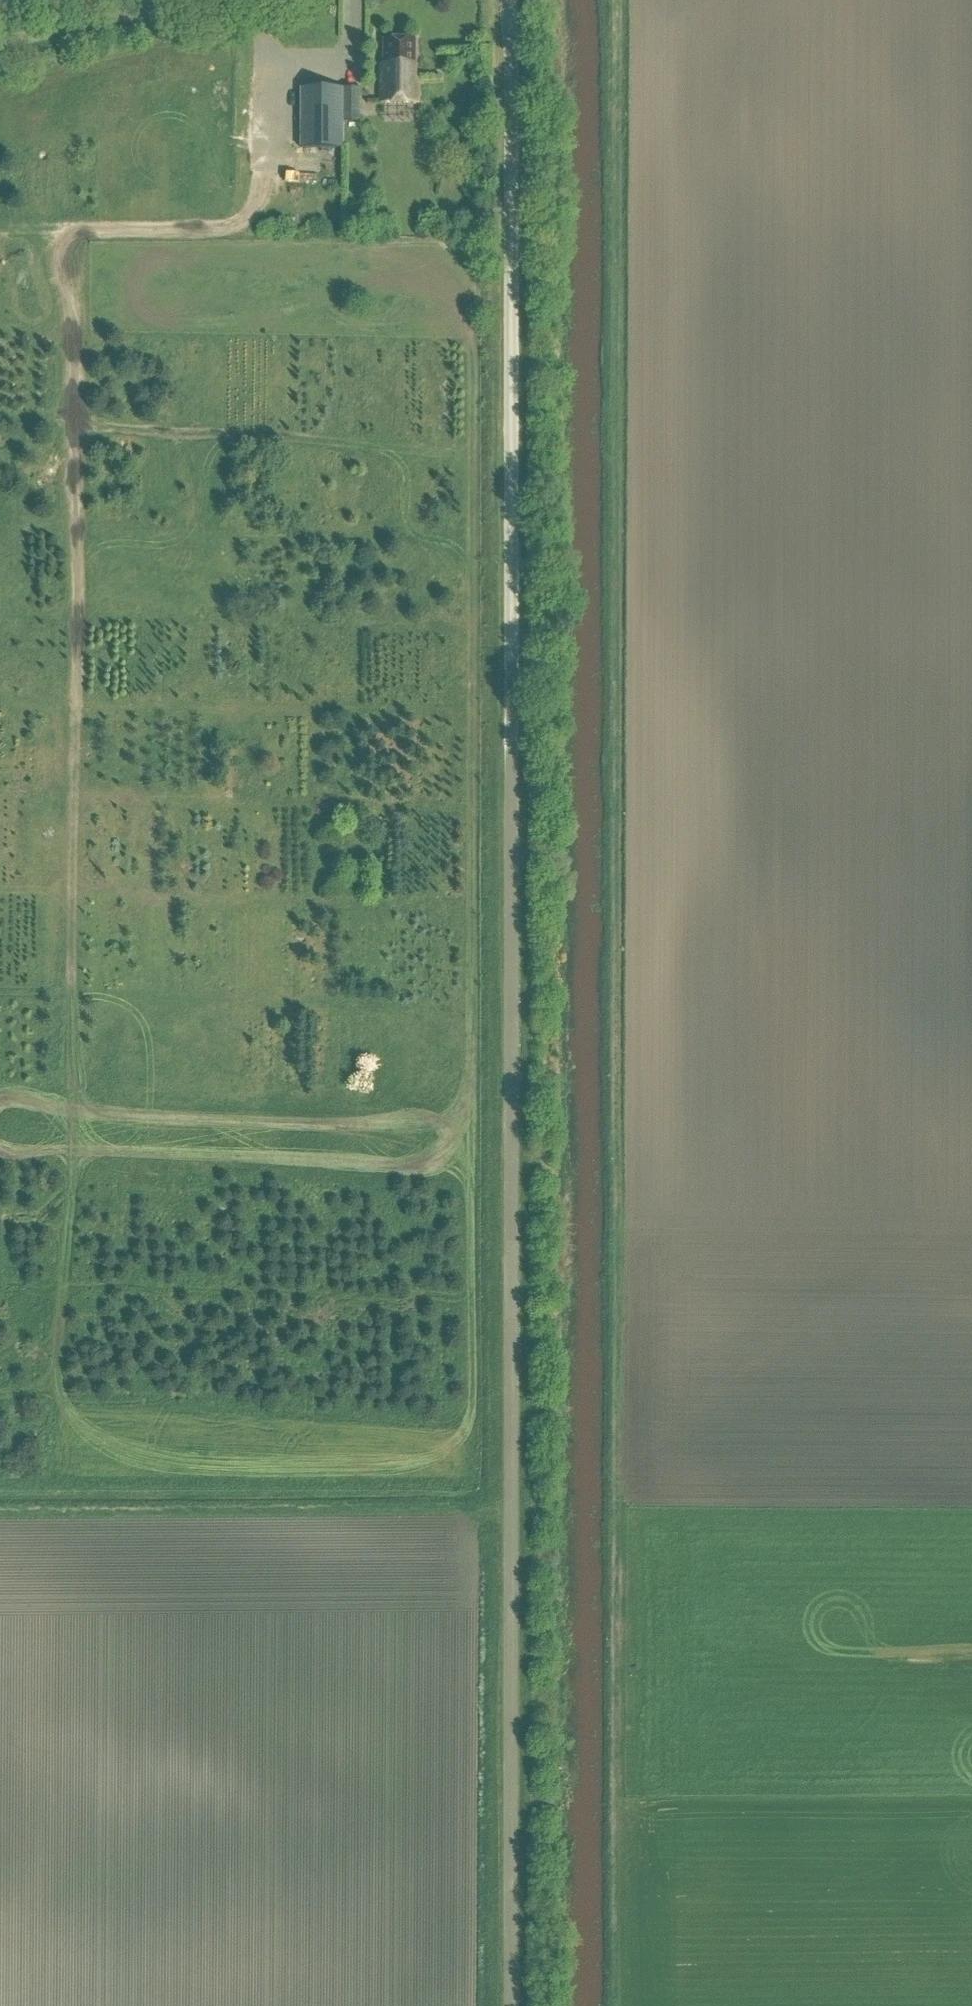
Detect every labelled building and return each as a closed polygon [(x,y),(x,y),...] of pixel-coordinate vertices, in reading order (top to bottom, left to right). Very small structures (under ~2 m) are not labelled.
[(380,103),(416,103),(416,77),(413,77),(413,39),(383,39),(383,63),(380,63),(380,103)] [(299,90),(299,152),(344,152),(344,125),(360,125),(360,90),(299,90)] [(311,188),(331,188),(331,179),(311,179),(311,188)]
